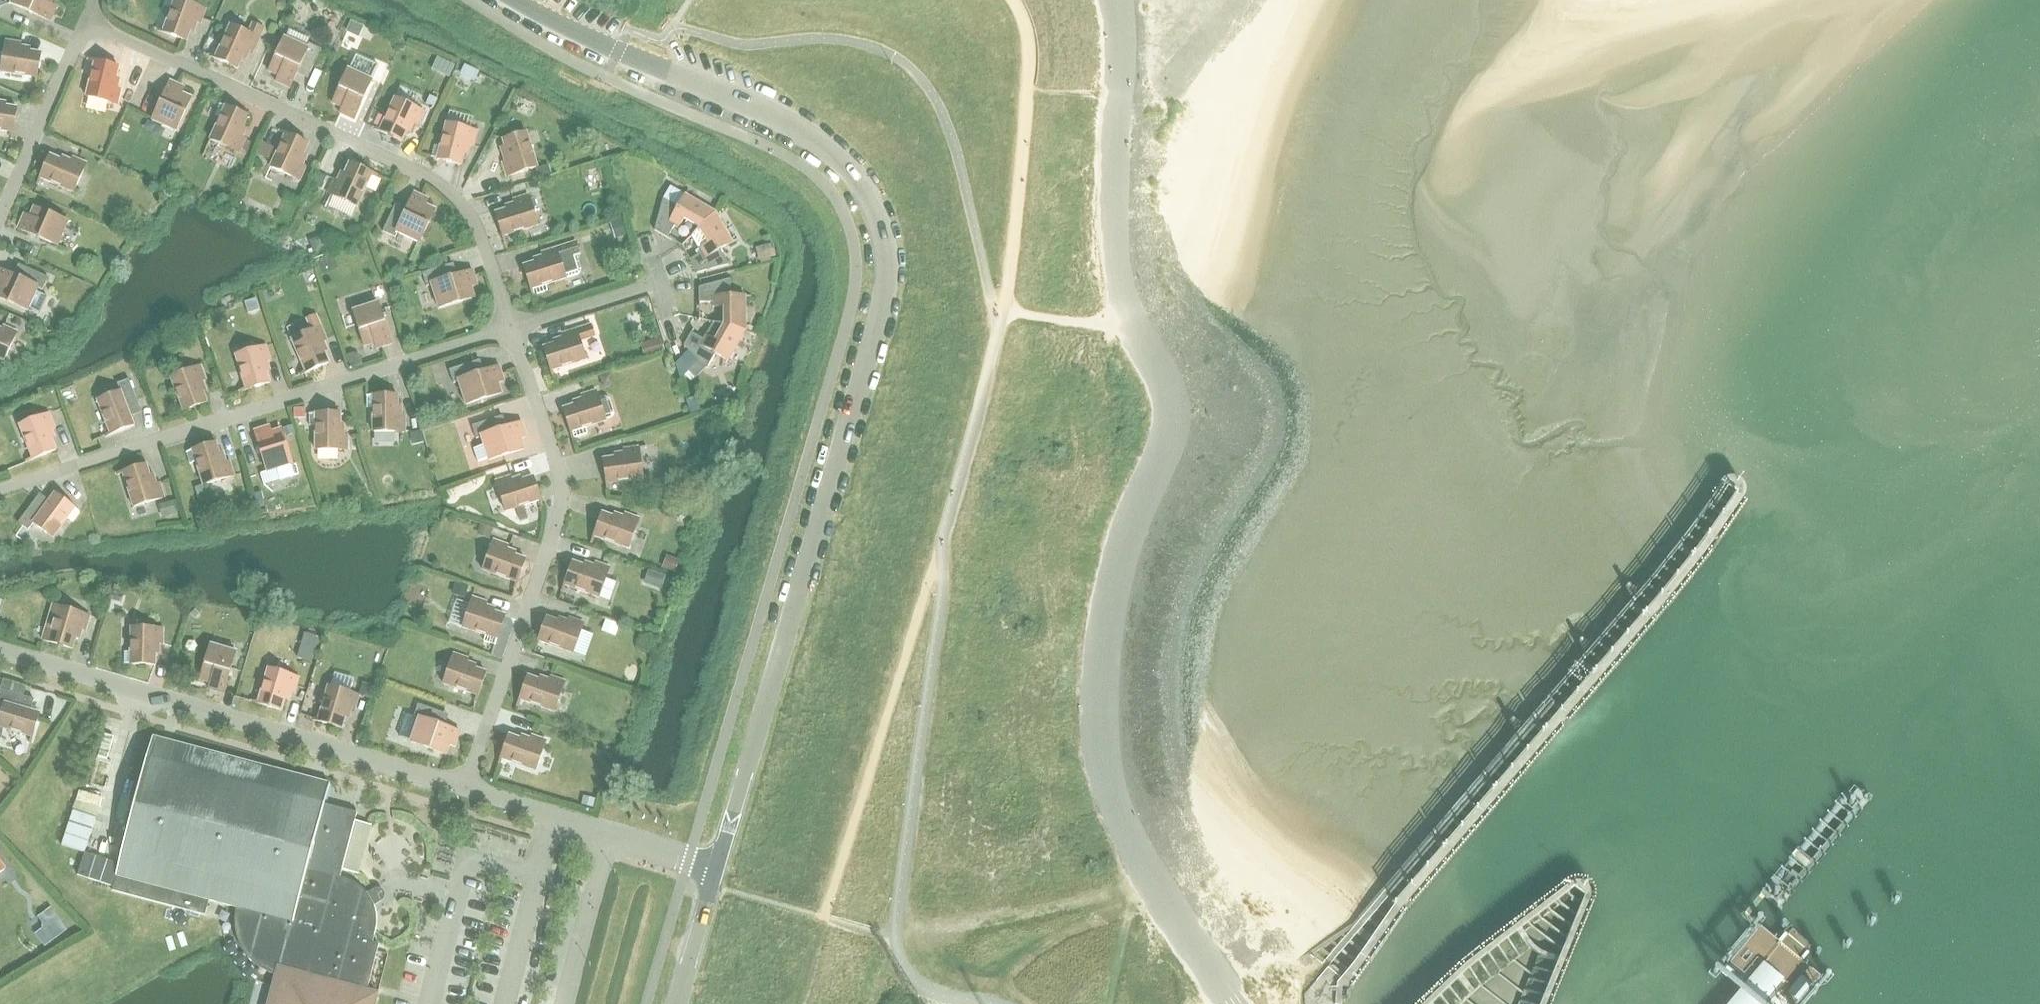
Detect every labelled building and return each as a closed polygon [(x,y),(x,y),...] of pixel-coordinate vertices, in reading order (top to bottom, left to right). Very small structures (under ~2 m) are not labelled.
[(52,0),(0,0),(0,8),(10,4),(50,21),(56,7),(50,5),(52,0)] [(205,9),(179,0),(174,0),(162,33),(185,41),(193,21),(200,23),(205,9)] [(352,21),(347,31),(360,37),(364,26),(352,21)] [(229,25),(214,59),(237,69),(246,49),(252,52),(263,29),(252,23),(247,33),(229,25)] [(309,73),(320,49),(308,43),(305,48),(283,38),(268,72),(277,76),(275,82),(289,88),(299,68),(309,73)] [(5,41),(0,72),(36,78),(40,54),(19,50),(20,43),(5,41)] [(347,70),(332,103),(341,108),(339,114),(353,120),(365,95),(371,81),(370,80),(376,65),(355,56),(349,70),(347,70)] [(436,56),(431,69),(448,77),(454,64),(436,56)] [(94,61),(86,95),(85,97),(116,105),(120,90),(113,88),(118,67),(94,61)] [(462,65),(458,74),(472,80),(476,71),(472,70),(462,65)] [(191,98),(184,95),(181,93),(183,88),(169,81),(151,121),(175,132),(191,98)] [(428,96),(425,103),(433,107),(436,99),(428,96)] [(423,112),(394,98),(379,132),(401,142),(410,122),(417,125),(423,112)] [(219,104),(218,105),(214,115),(219,118),(209,140),(238,153),(239,151),(245,139),(238,136),(247,117),(219,104)] [(12,133),(16,108),(0,106),(0,131),(12,133)] [(433,146),(431,156),(430,157),(460,165),(466,144),(473,146),(476,131),(445,123),(439,147),(433,146)] [(504,147),(500,148),(504,162),(501,163),(506,177),(536,167),(525,132),(502,140),(504,147)] [(269,167),(299,181),(305,167),(298,164),(307,144),(285,134),(269,167)] [(245,139),(239,151),(246,154),(251,142),(245,139)] [(261,141),(255,153),(268,159),(274,147),(261,141)] [(39,178),(73,193),(86,164),(72,157),(69,164),(49,155),(39,178)] [(333,180),(327,194),(356,207),(371,173),(349,163),(340,183),(333,180)] [(548,164),(535,169),(538,177),(551,173),(548,164)] [(317,171),(312,183),(321,187),(327,176),(317,171)] [(662,199),(653,230),(667,238),(673,226),(677,229),(683,219),(699,228),(714,213),(684,195),(669,187),(662,199)] [(397,233),(419,243),(435,210),(425,205),(427,200),(413,193),(404,213),(393,208),(382,232),(394,238),(397,233)] [(494,213),(502,237),(537,226),(527,195),(513,200),(515,207),(494,213)] [(57,246),(67,222),(33,207),(29,217),(23,214),(17,229),(57,246)] [(714,213),(699,228),(692,235),(700,248),(698,249),(700,253),(688,260),(696,273),(727,265),(719,250),(731,243),(714,213)] [(621,218),(611,222),(616,238),(627,234),(621,218)] [(540,230),(533,232),(535,240),(542,238),(540,230)] [(324,234),(309,240),(312,247),(315,255),(322,252),(329,249),(324,234)] [(574,242),(555,248),(541,253),(543,260),(522,266),(532,297),(546,292),(544,285),(578,275),(580,271),(575,257),(579,256),(574,242)] [(773,243),(756,247),(759,260),(776,256),(773,243)] [(446,266),(421,273),(426,287),(431,285),(438,308),(473,298),(470,287),(476,285),(472,270),(450,277),(446,266)] [(27,311),(28,309),(38,313),(43,301),(33,296),(37,288),(42,291),(47,278),(24,267),(19,278),(0,270),(0,299),(27,311)] [(723,325),(744,331),(744,296),(730,296),(729,279),(698,288),(698,303),(712,303),(712,307),(723,307),(723,325)] [(255,299),(244,303),(248,313),(259,310),(255,299)] [(352,311),(364,346),(374,343),(376,349),(391,344),(377,303),(352,311)] [(326,340),(320,326),(315,315),(306,319),(311,330),(291,339),(305,373),(328,363),(319,343),(326,340)] [(744,331),(723,325),(712,322),(705,336),(702,340),(690,333),(683,346),(698,360),(687,371),(695,379),(705,368),(706,369),(714,354),(727,361),(744,331)] [(550,371),(585,360),(579,341),(594,336),(590,325),(561,334),(563,341),(542,348),(550,371)] [(16,332),(2,326),(0,331),(0,360),(3,362),(16,332)] [(661,337),(641,344),(646,359),(665,352),(661,337)] [(265,346),(235,355),(245,390),(269,383),(263,362),(270,360),(265,346)] [(354,352),(346,355),(350,368),(363,364),(360,356),(354,352)] [(458,382),(465,405),(501,393),(497,383),(503,381),(498,366),(477,373),(473,362),(448,370),(453,383),(458,382)] [(200,366),(170,377),(183,412),(206,403),(198,383),(205,380),(200,366)] [(607,375),(599,377),(602,387),(608,385),(610,382),(607,375)] [(119,391),(97,400),(110,434),(133,426),(127,411),(139,406),(128,379),(116,384),(119,391)] [(610,398),(604,396),(597,399),(595,391),(580,395),(583,402),(562,409),(572,438),(586,434),(584,428),(605,421),(604,420),(611,418),(614,413),(610,398)] [(366,395),(366,397),(366,408),(372,408),(372,432),(404,432),(404,417),(397,417),(397,395),(366,395)] [(694,396),(684,400),(689,413),(699,410),(694,396)] [(304,408),(293,408),(293,417),(304,417),(304,408)] [(48,413),(19,425),(32,459),(55,450),(47,430),(54,427),(48,413)] [(308,413),(308,415),(308,426),(315,426),(315,450),(347,450),(347,435),(339,435),(339,413),(308,413)] [(526,437),(521,422),(499,429),(496,418),(471,426),(475,439),(480,437),(483,446),(473,449),(477,462),(487,459),(488,461),(523,449),(520,439),(526,437)] [(292,425),(284,427),(287,438),(295,435),(292,425)] [(289,465),(292,464),(280,429),(270,432),(268,426),(253,431),(266,472),(276,469),(280,479),(293,475),(289,465)] [(420,431),(410,434),(413,445),(423,442),(420,431)] [(185,452),(186,453),(189,464),(195,462),(203,485),(233,476),(228,461),(222,463),(215,443),(185,452)] [(602,459),(606,484),(642,479),(638,447),(622,449),(623,456),(602,459)] [(133,507),(163,498),(159,483),(152,485),(146,465),(122,472),(133,507)] [(540,500),(532,477),(512,483),(509,476),(495,481),(505,512),(517,508),(522,506),(524,505),(540,500)] [(203,485),(195,488),(198,497),(206,495),(203,485)] [(72,522),(78,513),(79,512),(54,493),(45,506),(35,499),(18,523),(27,530),(32,523),(52,538),(67,518),(72,522)] [(176,499),(158,505),(162,517),(180,511),(176,499)] [(522,506),(517,508),(522,522),(529,520),(524,505),(522,506)] [(627,549),(638,518),(624,513),(621,520),(601,513),(593,536),(627,549)] [(480,525),(477,534),(489,539),(493,530),(480,525)] [(507,545),(493,540),(482,570),(516,583),(525,559),(505,552),(507,545)] [(666,555),(661,567),(674,572),(678,559),(666,555)] [(592,569),(572,562),(563,585),(598,598),(609,567),(594,562),(592,569)] [(648,570),(644,583),(661,589),(666,576),(648,570)] [(458,583),(455,591),(465,595),(468,586),(458,583)] [(114,592),(112,600),(120,603),(123,595),(114,592)] [(483,641),(493,645),(494,645),(504,616),(484,609),(486,602),(472,597),(462,628),(485,635),(483,641)] [(48,642),(72,649),(78,628),(85,630),(89,616),(58,607),(48,642)] [(572,653),(583,623),(568,618),(566,625),(546,617),(537,641),(572,653)] [(604,620),(600,631),(614,636),(618,625),(604,620)] [(124,652),(123,663),(123,664),(154,665),(155,643),(162,644),(162,628),(130,628),(130,652),(124,652)] [(210,645),(199,680),(209,683),(208,689),(223,694),(235,652),(210,645)] [(300,645),(296,658),(311,662),(314,649),(300,645)] [(477,696),(485,672),(465,665),(467,659),(453,654),(442,684),(477,696)] [(257,704),(281,711),(287,690),(294,692),(298,677),(267,669),(257,704)] [(553,712),(564,682),(550,676),(547,683),(527,676),(518,699),(553,712)] [(4,703),(0,716),(0,728),(32,737),(39,713),(24,709),(27,697),(8,692),(11,681),(2,679),(0,686),(0,702),(4,703)] [(362,683),(358,695),(369,699),(373,686),(362,683)] [(317,721),(341,728),(347,708),(354,710),(358,695),(327,686),(317,721)] [(459,732),(438,724),(442,713),(417,704),(413,717),(406,715),(399,736),(410,740),(410,742),(445,754),(448,744),(454,746),(459,732)] [(508,735),(500,758),(534,771),(545,741),(531,735),(528,742),(508,735)] [(373,905),(367,894),(359,887),(349,881),(339,878),(356,813),(325,805),(329,784),(152,737),(131,815),(111,891),(205,915),(208,901),(242,909),(241,922),(242,934),(247,946),(255,956),(265,964),(276,969),(267,1003),(374,1003),(377,993),(366,991),(378,944),(372,942),(375,930),(376,917),(373,905)] [(582,795),(581,804),(593,806),(595,797),(582,795)]
